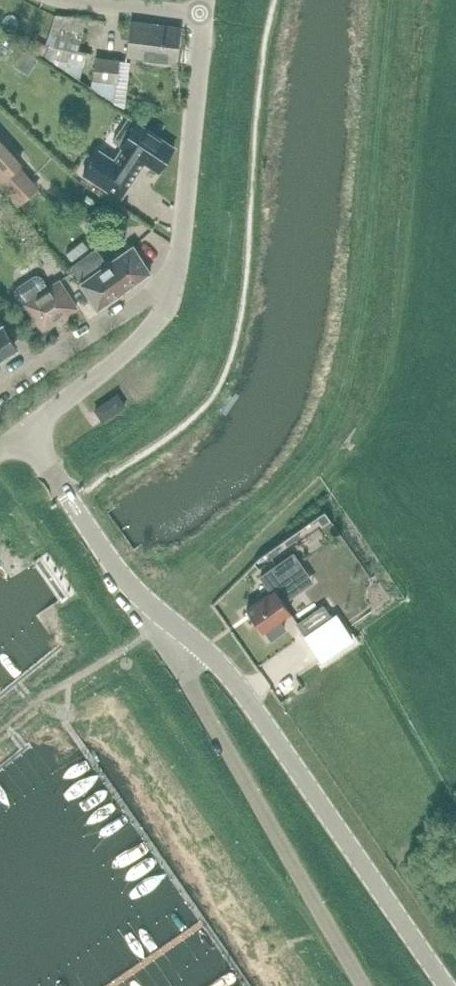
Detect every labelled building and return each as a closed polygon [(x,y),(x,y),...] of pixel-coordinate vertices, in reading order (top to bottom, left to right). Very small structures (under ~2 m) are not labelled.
[(57,34),(58,27),(81,31),(84,18),(54,14),(49,33),(47,32),(44,44),(42,49),(35,46),(33,50),(50,61),(79,79),(86,52),(77,50),(80,38),(57,34)] [(178,27),(130,21),(125,56),(174,62),(178,27)] [(32,37),(26,46),(33,50),(35,46),(42,49),(44,44),(32,37)] [(21,51),(12,65),(25,74),(34,60),(21,51)] [(92,80),(90,80),(90,86),(114,103),(116,83),(119,61),(95,58),(92,80)] [(174,148),(137,124),(121,147),(123,148),(114,161),(99,150),(83,174),(120,199),(145,163),(158,172),(174,148)] [(17,207),(40,187),(20,165),(22,164),(0,139),(0,189),(17,207)] [(62,257),(76,247),(70,239),(56,248),(62,257)] [(98,311),(150,274),(133,246),(107,264),(98,249),(70,269),(80,284),(98,311)] [(28,301),(41,293),(44,290),(45,285),(43,280),(40,277),(35,276),(30,277),(18,286),(14,289),(13,294),(15,299),(18,302),(23,303),(28,301)] [(42,331),(76,308),(59,281),(24,304),(42,331)] [(17,347),(0,320),(0,359),(17,347)] [(102,423),(126,407),(116,393),(92,410),(102,423)] [(296,530),(300,548),(320,543),(316,525),(296,530)] [(295,536),(279,542),(283,552),(299,546),(295,536)] [(326,575),(340,568),(328,543),(314,550),(326,575)] [(272,593),(248,611),(262,631),(265,629),(271,637),(284,628),(278,620),(290,611),(284,602),(293,596),(287,585),(307,571),(294,553),(260,576),(272,593)] [(322,604),(295,624),(305,637),(332,618),(322,604)]
